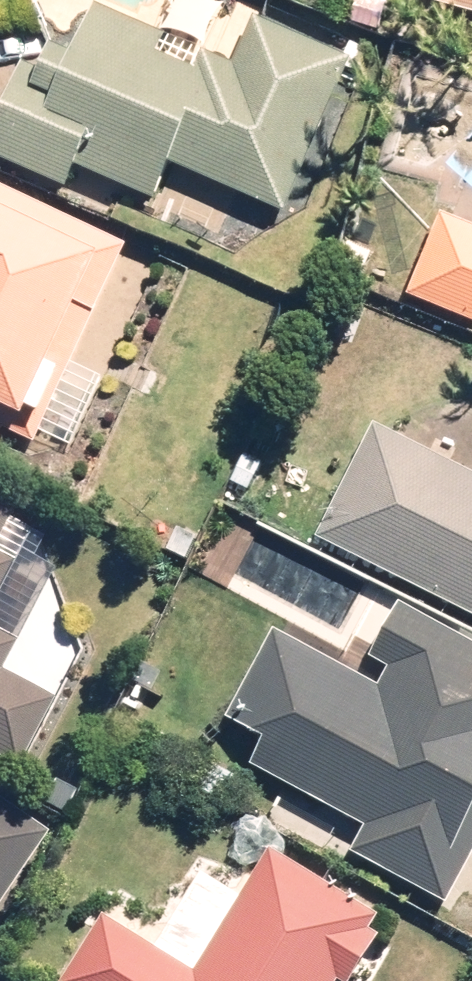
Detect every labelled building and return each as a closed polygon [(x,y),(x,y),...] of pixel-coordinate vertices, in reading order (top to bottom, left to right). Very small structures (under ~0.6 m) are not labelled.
[(429,15),(471,24),(471,0),(432,0),(429,15)] [(343,67),(251,25),(232,67),(194,50),(184,71),(151,56),(157,43),(87,12),(58,76),(23,61),(0,113),(0,167),(65,196),(73,177),(146,209),(165,167),(277,216),(343,67)] [(0,198),(0,436),(25,448),(117,253),(0,198)] [(401,299),(471,329),(471,237),(433,221),(401,299)] [(312,545),(471,624),(471,481),(369,430),(312,545)] [(265,635),(218,724),(259,746),(246,771),(356,829),(340,860),(438,912),(471,849),(471,651),(393,609),(366,660),(380,667),(368,690),(265,635)] [(9,649),(0,644),(0,667),(9,649)] [(9,769),(44,701),(0,679),(0,764),(9,769)] [(34,836),(0,814),(0,888),(34,836)] [(59,980),(353,980),(385,929),(261,854),(189,973),(97,918),(59,980)]
